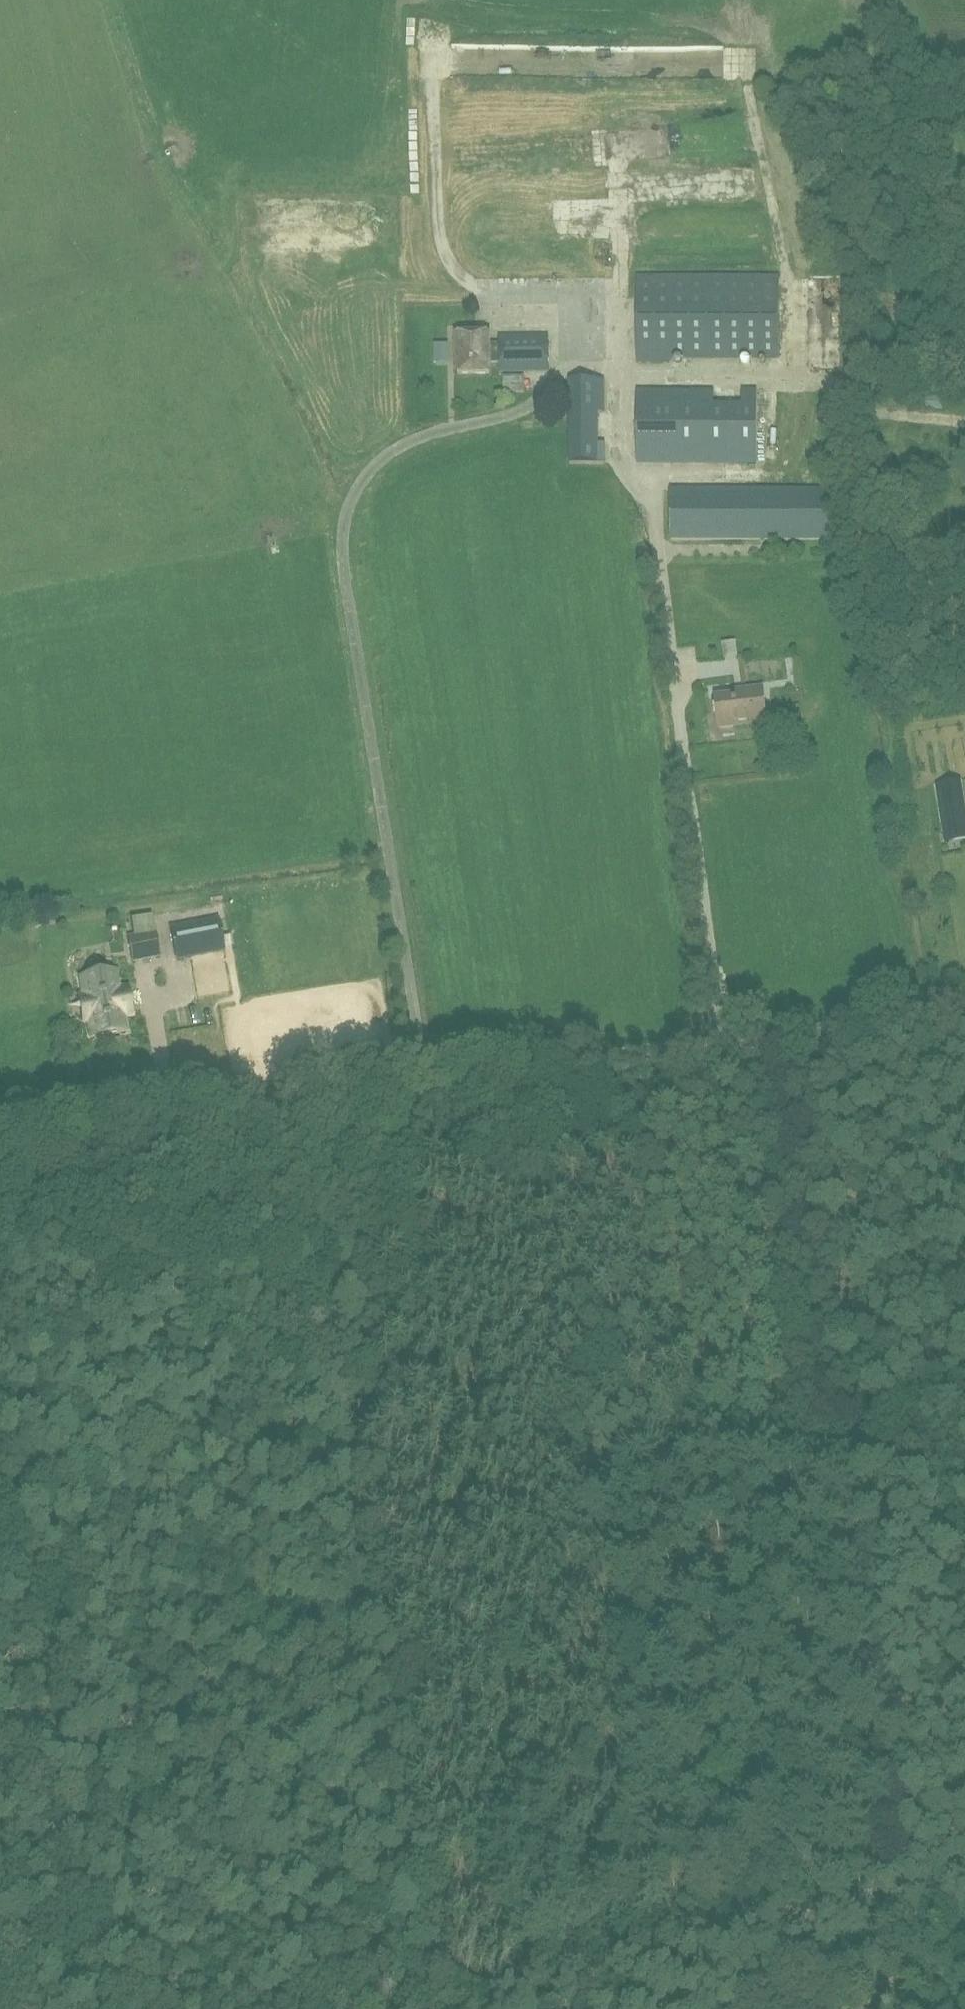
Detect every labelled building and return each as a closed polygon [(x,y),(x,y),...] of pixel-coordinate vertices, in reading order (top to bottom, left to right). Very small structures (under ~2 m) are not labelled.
[(779,359),(779,278),(636,278),(637,365),(668,365),(668,359),(779,359)] [(489,344),(489,334),(457,335),(457,374),(489,373),(489,363),(499,363),(499,371),(549,370),(548,334),(498,335),(498,344),(489,344)] [(569,379),(569,464),(603,464),(603,444),(597,444),(597,411),(603,411),(603,379),(569,379)] [(785,391),(756,392),(741,391),(741,404),(730,403),(715,403),(715,391),(637,391),(636,462),(756,463),(756,462),(793,463),(793,430),(785,430),(785,391)] [(670,489),(670,540),(830,540),(830,489),(670,489)] [(719,637),(720,655),(739,655),(738,636),(719,637)] [(715,697),(719,727),(767,721),(762,687),(743,690),(743,693),(715,697)] [(963,804),(941,808),(945,833),(964,829),(964,815),(963,804)] [(170,927),(176,959),(224,949),(217,918),(170,927)] [(130,937),(134,957),(160,952),(157,932),(130,937)] [(127,1026),(124,1011),(133,1009),(133,1008),(129,1009),(128,1003),(132,1002),(128,984),(120,986),(117,970),(111,971),(111,970),(88,975),(88,976),(82,977),(85,993),(91,992),(96,1015),(89,1016),(92,1033),(98,1031),(99,1033),(122,1028),(121,1027),(127,1026)]
